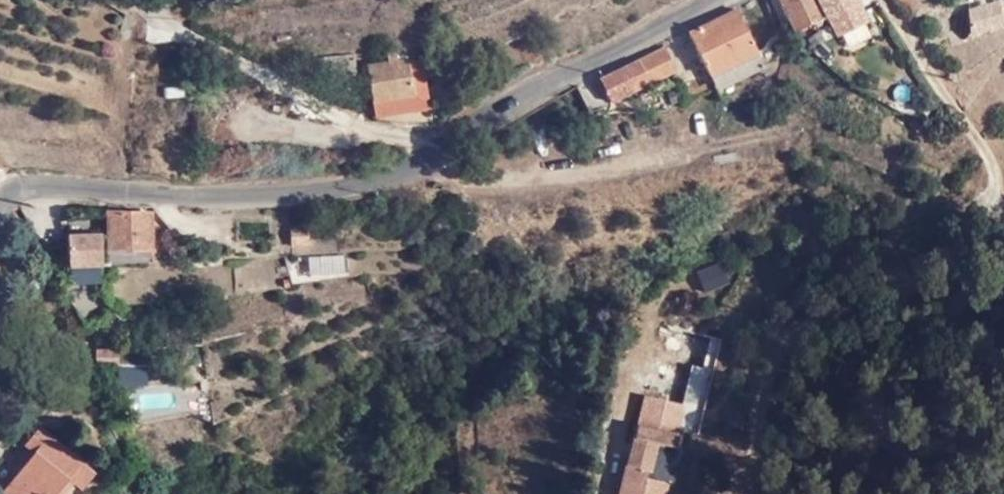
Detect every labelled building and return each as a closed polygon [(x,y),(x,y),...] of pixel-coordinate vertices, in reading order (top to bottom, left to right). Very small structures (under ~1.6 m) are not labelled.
[(797,29),(824,16),(817,0),(780,0),(794,31),(797,29)] [(824,16),(825,18),(859,1),(859,0),(817,0),(824,16)] [(1000,18),(998,2),(968,8),(970,32),(989,26),(989,20),(1000,18)] [(688,32),(708,75),(725,66),(731,81),(763,66),(735,9),(688,32)] [(610,100),(675,69),(664,47),(599,77),(610,100)] [(408,94),(409,106),(426,103),(419,59),(397,59),(394,50),(386,52),(388,58),(365,64),(371,101),(408,94)] [(355,78),(353,54),(302,58),(303,82),(355,78)] [(725,66),(708,75),(715,89),(731,81),(725,66)] [(410,108),(409,106),(408,94),(371,101),(373,118),(410,108)] [(151,213),(107,211),(107,248),(151,249),(151,213)] [(291,244),(309,243),(308,227),(290,229),(291,244)] [(69,267),(101,265),(100,233),(68,234),(69,267)] [(41,276),(47,271),(41,262),(34,268),(41,276)] [(135,353),(136,344),(95,344),(94,363),(126,363),(125,353),(135,353)] [(650,429),(637,426),(627,465),(651,470),(658,443),(676,446),(679,434),(650,429)] [(93,472),(39,428),(25,445),(33,452),(3,490),(7,493),(75,493),(93,472)] [(659,463),(655,481),(670,484),(674,466),(659,463)]
